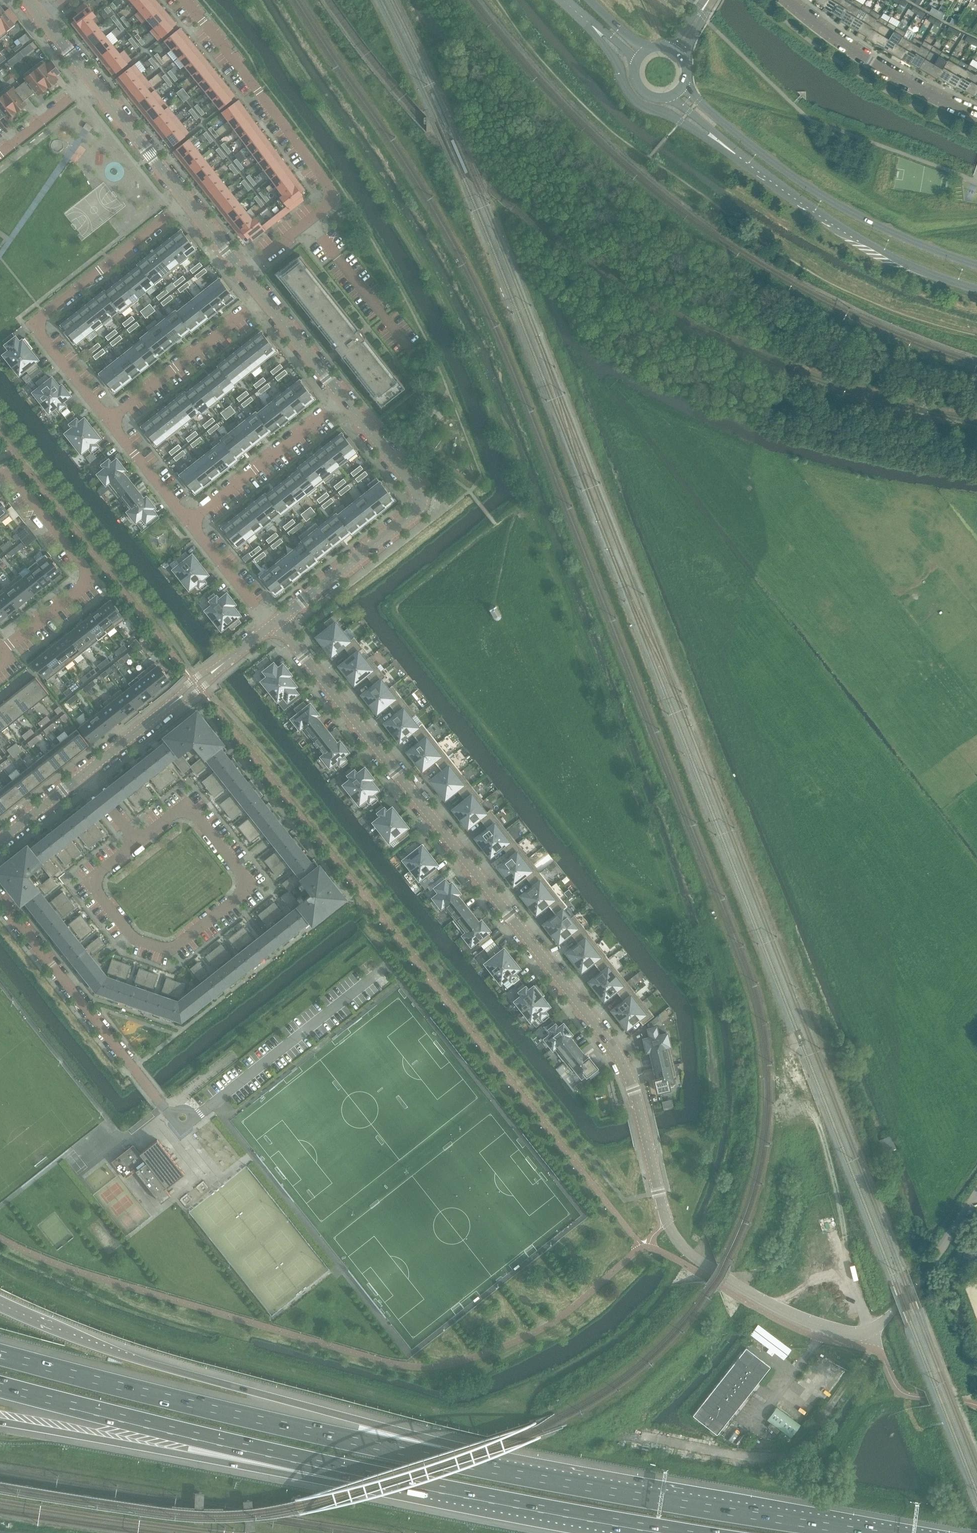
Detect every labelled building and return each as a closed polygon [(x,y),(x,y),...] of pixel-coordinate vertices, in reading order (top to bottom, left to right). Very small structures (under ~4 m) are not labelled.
[(152,0),(134,0),(132,2),(140,10),(152,0)] [(161,7),(156,0),(152,0),(140,10),(147,19),(161,7)] [(826,7),(826,6),(825,7),(834,13),(842,0),(830,0),(826,7)] [(854,0),(842,0),(834,13),(843,18),(854,0)] [(864,4),(857,0),(854,0),(843,18),(841,20),(851,25),(864,4)] [(77,30),(95,15),(85,3),(75,11),(78,14),(74,18),(75,20),(72,23),(77,30)] [(860,31),(872,9),(864,4),(851,25),(860,31)] [(9,8),(5,12),(1,7),(0,8),(0,24),(7,34),(8,33),(6,30),(14,23),(13,23),(18,19),(9,8)] [(151,31),(169,15),(161,7),(147,19),(154,27),(151,30),(151,31)] [(936,15),(939,11),(933,7),(930,12),(936,15)] [(868,36),(880,16),(881,16),(882,15),(872,9),(860,31),(868,36)] [(942,19),(945,14),(939,11),(936,15),(942,19)] [(99,27),(92,18),(96,15),(95,15),(77,30),(84,38),(99,27)] [(159,39),(176,24),(169,15),(151,31),(159,39)] [(889,21),(881,16),(880,16),(868,36),(867,37),(876,43),(889,21)] [(956,26),(959,21),(952,18),(950,23),(956,26)] [(885,48),(898,27),(889,21),(876,43),(885,48)] [(91,47),(106,36),(99,27),(84,38),(91,47)] [(898,27),(885,48),(894,53),(906,32),(898,27)] [(172,49),(187,37),(180,28),(165,40),(172,49)] [(915,37),(906,32),(894,53),(902,58),(915,37)] [(98,56),(113,45),(106,36),(91,47),(98,56)] [(179,58),(194,45),(187,37),(172,49),(179,58)] [(915,37),(902,58),(912,64),(912,63),(912,62),(924,42),(923,42),(915,37)] [(921,68),(934,46),(924,40),(923,42),(924,42),(912,62),(912,63),(921,68)] [(105,65),(124,51),(123,50),(120,53),(113,45),(98,56),(105,65)] [(186,66),(201,54),(194,45),(179,58),(186,66)] [(930,73),(943,51),(934,46),(921,68),(930,73)] [(25,48),(20,52),(24,56),(29,52),(25,48)] [(113,75),(131,60),(124,51),(105,65),(113,75)] [(940,76),(952,57),(951,56),(943,51),(930,73),(939,78),(940,77),(940,76)] [(20,52),(15,56),(18,60),(24,56),(20,52)] [(192,74),(208,62),(201,54),(186,66),(192,74)] [(948,82),(959,64),(959,65),(962,61),(952,55),(951,56),(952,57),(940,76),(940,77),(948,82)] [(60,73),(51,61),(46,65),(45,63),(44,64),(41,61),(32,68),(47,87),(57,79),(55,76),(60,73)] [(970,65),(962,61),(959,65),(959,64),(948,82),(957,87),(958,86),(970,65)] [(199,83),(214,70),(208,62),(192,74),(199,83)] [(123,88),(141,73),(134,64),(116,79),(123,88)] [(976,74),(976,68),(970,64),(970,65),(958,86),(967,91),(968,90),(967,90),(976,74)] [(32,68),(24,75),(26,78),(25,79),(26,80),(20,85),(29,97),(35,92),(38,95),(47,87),(32,68)] [(206,91),(221,79),(214,70),(199,83),(206,91)] [(130,96),(148,82),(141,73),(123,88),(130,96)] [(976,93),(976,74),(967,90),(968,90),(976,95),(976,94),(976,93)] [(213,100),(228,87),(221,79),(206,91),(213,100)] [(136,104),(155,90),(148,82),(130,96),(136,104)] [(29,97),(20,85),(15,89),(14,88),(12,88),(10,85),(1,93),(16,112),(26,103),(24,101),(29,97)] [(220,108),(235,96),(228,87),(213,100),(220,108)] [(143,113),(161,99),(155,90),(136,104),(143,113)] [(0,93),(0,120),(4,116),(6,119),(16,112),(1,93),(0,93)] [(150,121),(168,107),(161,99),(143,113),(150,121)] [(229,120),(245,109),(238,100),(222,112),(229,120)] [(157,130),(175,116),(168,107),(150,121),(157,130)] [(235,129),(251,117),(245,109),(229,120),(235,129)] [(163,138),(182,124),(175,116),(157,130),(163,138)] [(241,137),(257,125),(251,117),(235,129),(241,137)] [(86,123),(83,127),(90,132),(93,127),(86,123)] [(170,147),(188,133),(182,124),(163,138),(170,147)] [(247,145),(263,133),(257,125),(241,137),(247,145)] [(253,153),(269,142),(263,133),(247,145),(253,153)] [(180,160),(195,147),(189,139),(173,151),(180,160)] [(259,161),(275,150),(269,142),(253,153),(259,161)] [(186,168),(202,155),(195,147),(180,160),(186,168)] [(265,170),(281,158),(275,150),(259,161),(265,170)] [(193,176),(208,163),(202,155),(186,168),(193,176)] [(271,178),(287,166),(281,158),(265,170),(271,178)] [(199,184),(214,171),(208,163),(193,176),(199,184)] [(277,186),(293,174),(287,166),(271,178),(277,186)] [(205,192),(221,179),(214,171),(199,184),(205,192)] [(283,194),(299,183),(293,174),(277,186),(283,194)] [(212,200),(227,187),(221,179),(205,192),(212,200)] [(277,220),(304,199),(301,195),(302,194),(301,193),(304,190),(299,183),(283,194),(276,200),(282,209),(274,216),(277,220)] [(218,208),(233,195),(227,187),(212,200),(218,208)] [(224,216),(240,203),(233,195),(218,208),(224,216)] [(231,224),(246,211),(240,203),(224,216),(231,224)] [(237,232),(260,214),(260,213),(252,219),(246,211),(231,224),(237,232)] [(252,240),(270,226),(277,220),(274,216),(266,222),(260,214),(237,232),(243,239),(246,236),(248,237),(249,236),(252,240)] [(198,246),(188,233),(185,236),(181,230),(173,237),(189,257),(187,255),(198,246)] [(189,257),(173,237),(164,244),(180,264),(189,257)] [(180,264),(164,244),(156,251),(172,271),(180,264)] [(172,271),(156,251),(147,257),(163,278),(172,271)] [(279,271),(276,273),(281,279),(306,311),(335,348),(341,356),(351,368),(376,400),(381,406),(385,403),(387,401),(405,387),(387,365),(385,363),(371,345),(370,343),(365,337),(359,329),(354,323),(353,321),(339,304),(337,301),(318,278),(317,276),(300,255),(282,268),(279,271)] [(163,278),(147,257),(139,264),(155,284),(163,278)] [(155,284),(139,264),(138,264),(139,266),(134,270),(133,269),(130,271),(146,290),(154,284),(154,285),(155,284)] [(146,290),(130,271),(127,273),(128,275),(123,279),(139,300),(139,299),(137,297),(146,290)] [(230,292),(232,290),(222,277),(219,279),(218,276),(209,283),(225,304),(234,297),(230,292)] [(139,300),(123,279),(117,284),(116,282),(113,284),(130,306),(139,300)] [(225,304),(209,283),(201,290),(217,310),(225,304)] [(130,306),(113,284),(110,287),(111,288),(106,292),(105,291),(104,291),(118,309),(122,313),(130,306)] [(217,310),(201,290),(200,290),(202,293),(194,299),(208,317),(217,310)] [(111,315),(118,309),(104,291),(96,298),(112,318),(113,318),(111,315)] [(112,318),(96,298),(87,305),(103,325),(112,318)] [(208,317),(194,299),(185,306),(200,324),(208,317)] [(200,324),(185,306),(184,303),(175,310),(191,330),(200,324)] [(103,325),(87,305),(79,311),(93,329),(101,323),(103,325)] [(191,330),(175,310),(174,311),(175,311),(167,317),(165,315),(183,337),(185,335),(184,333),(189,329),(191,331),(191,330)] [(93,329),(79,311),(70,318),(85,336),(93,329)] [(183,337),(165,315),(157,322),(155,319),(155,320),(173,342),(178,338),(180,340),(183,337)] [(85,336),(70,318),(62,325),(66,330),(63,332),(68,338),(71,336),(76,343),(85,336)] [(173,342),(155,320),(146,327),(165,351),(168,348),(167,347),(173,342)] [(165,351),(146,327),(150,331),(141,338),(157,358),(157,357),(156,356),(161,351),(163,353),(165,351)] [(279,348),(268,335),(266,337),(262,332),(253,339),(267,357),(279,348)] [(11,364),(32,348),(25,338),(20,342),(16,337),(6,345),(10,350),(4,355),(11,364)] [(157,358),(141,338),(143,340),(135,346),(133,343),(132,344),(148,364),(157,358)] [(267,357),(253,339),(244,345),(261,366),(259,363),(267,357)] [(148,364),(132,344),(124,351),(140,371),(148,364)] [(261,366),(244,345),(236,352),(252,373),(261,366)] [(35,362),(38,360),(30,350),(33,348),(32,348),(11,364),(19,374),(25,369),(29,375),(39,367),(35,362)] [(140,371),(124,351),(125,353),(117,360),(131,378),(140,371)] [(252,373),(236,352),(228,359),(242,377),(250,371),(252,373)] [(242,377),(228,359),(219,365),(235,385),(234,383),(242,377)] [(131,378),(117,360),(109,366),(123,384),(131,378)] [(235,385),(219,365),(218,366),(220,368),(214,372),(213,370),(210,372),(226,392),(235,385)] [(123,384),(109,366),(97,375),(108,388),(110,386),(114,391),(123,384)] [(226,392),(210,372),(207,375),(209,376),(203,381),(219,401),(218,398),(226,392)] [(41,402),(62,385),(59,387),(52,378),(49,380),(45,374),(35,382),(40,387),(33,392),(41,402)] [(310,393),(313,391),(302,378),(291,387),(305,405),(314,398),(310,393)] [(219,401),(203,381),(197,385),(196,384),(193,386),(211,408),(219,401)] [(62,401),(70,395),(62,385),(41,402),(49,412),(56,406),(62,413),(68,408),(62,401)] [(211,408),(193,386),(190,388),(192,390),(186,394),(185,392),(185,393),(200,412),(208,406),(210,408),(211,408)] [(305,405),(291,387),(282,393),(297,412),(305,405)] [(200,412),(185,393),(176,399),(190,417),(199,411),(200,412)] [(297,412),(282,393),(274,400),(288,418),(297,412)] [(190,417),(176,399),(168,406),(184,427),(184,426),(183,424),(190,417)] [(288,418),(274,400),(265,407),(280,425),(288,418)] [(184,427),(168,406),(159,413),(175,433),(184,427)] [(280,425),(265,407),(257,413),(272,432),(280,425)] [(175,433),(159,413),(151,420),(167,440),(175,433)] [(272,432),(257,413),(248,420),(263,439),(266,436),(264,435),(270,431),(271,432),(272,432)] [(74,443),(95,426),(94,426),(92,428),(84,418),(79,422),(74,416),(68,420),(73,427),(66,433),(74,443)] [(167,440),(151,420),(142,426),(146,432),(144,434),(154,446),(165,438),(167,440)] [(263,439),(248,420),(240,427),(253,444),(259,439),(260,441),(263,439)] [(95,442),(102,436),(95,426),(74,443),(81,453),(89,447),(94,454),(100,449),(95,442)] [(253,444),(240,427),(231,434),(246,452),(249,450),(247,448),(253,444)] [(359,449),(348,436),(346,438),(342,433),(333,440),(347,458),(359,449)] [(246,452),(231,434),(223,440),(221,437),(220,437),(237,459),(238,458),(236,457),(242,453),(243,454),(246,452)] [(237,459),(220,437),(211,444),(214,448),(229,466),(237,459)] [(347,458),(333,440),(325,447),(341,467),(339,465),(347,458)] [(341,467),(325,447),(316,453),(334,476),(332,474),(341,467)] [(229,466),(214,448),(206,454),(220,472),(229,466)] [(334,476),(316,453),(308,460),(326,483),(334,476)] [(220,472),(206,454),(197,461),(212,479),(220,472)] [(106,484),(107,484),(122,471),(125,469),(117,459),(111,463),(106,456),(100,461),(105,468),(98,474),(106,484)] [(326,483),(308,460),(299,467),(317,489),(315,487),(323,481),(325,483),(326,483)] [(212,479),(197,461),(189,468),(203,486),(212,479)] [(317,489),(299,467),(300,469),(295,473),(293,472),(291,474),(308,496),(317,489)] [(203,486),(189,468),(178,477),(188,489),(191,487),(195,493),(203,486)] [(133,485),(122,471),(107,484),(118,497),(133,485)] [(308,496),(291,474),(288,476),(289,478),(283,482),(298,500),(306,494),(307,496),(308,496)] [(393,492),(383,480),(380,482),(376,477),(368,484),(386,506),(394,500),(390,495),(393,492)] [(298,500),(283,482),(278,487),(276,485),(273,487),(291,509),(289,506),(298,500)] [(386,506),(368,484),(367,484),(371,489),(363,495),(377,513),(386,506)] [(144,499),(133,485),(118,497),(118,498),(121,495),(132,508),(144,499)] [(291,509),(273,487),(271,489),(272,491),(267,495),(266,494),(265,494),(282,516),(291,509)] [(282,516),(265,494),(256,501),(271,519),(279,512),(282,516)] [(377,513),(363,495),(355,502),(369,520),(377,513)] [(156,514),(152,509),(154,507),(146,497),(144,499),(132,508),(128,511),(136,522),(142,517),(146,522),(156,514)] [(4,507),(5,505),(1,500),(0,501),(0,521),(1,522),(11,515),(4,507)] [(271,519),(256,501),(248,508),(264,528),(265,527),(263,525),(271,519)] [(369,520),(355,502),(346,508),(360,527),(369,520)] [(360,527),(346,508),(342,504),(334,511),(352,533),(360,527)] [(264,528),(248,508),(239,514),(256,535),(264,528)] [(352,533),(334,511),(333,511),(334,512),(326,518),(343,540),(346,538),(345,536),(350,532),(351,534),(352,533)] [(256,535),(239,514),(231,521),(245,539),(254,532),(255,535),(256,535)] [(343,540),(326,518),(325,519),(327,521),(320,527),(316,522),(315,523),(333,545),(339,541),(340,543),(343,540)] [(245,539),(231,521),(222,528),(226,533),(224,535),(234,548),(245,539)] [(333,545),(315,523),(307,529),(326,554),(329,551),(328,550),(333,545)] [(23,536),(31,530),(27,525),(19,531),(23,536)] [(326,554),(307,529),(298,536),(303,543),(317,561),(318,560),(317,559),(322,554),(323,556),(326,554)] [(31,530),(20,538),(23,541),(33,533),(31,530)] [(37,538),(33,533),(23,541),(26,546),(37,538)] [(317,561),(303,543),(295,549),(309,567),(317,561)] [(309,567),(295,549),(287,555),(285,553),(284,554),(300,574),(309,567)] [(181,579),(200,564),(192,555),(189,557),(185,551),(175,559),(180,564),(173,569),(181,579)] [(45,554),(36,561),(39,565),(51,580),(60,572),(56,568),(58,567),(53,561),(52,562),(45,554)] [(300,574),(284,554),(276,560),(292,581),(300,574)] [(292,581),(276,560),(278,563),(269,569),(284,587),(292,581)] [(202,578),(208,574),(200,564),(181,579),(189,589),(196,583),(202,590),(208,585),(202,578)] [(39,565),(31,572),(42,586),(51,580),(39,565)] [(284,587),(269,569),(258,578),(268,591),(271,589),(275,594),(284,587)] [(42,586),(31,572),(23,578),(23,579),(34,593),(42,586)] [(34,593),(23,579),(23,578),(20,574),(11,581),(25,600),(34,593)] [(25,600),(11,581),(2,588),(17,606),(25,600)] [(2,588),(0,590),(0,602),(9,613),(17,606),(2,588)] [(214,620),(235,603),(227,593),(219,599),(214,593),(208,597),(213,604),(206,610),(214,620)] [(124,619),(118,611),(119,610),(115,604),(113,605),(110,601),(101,608),(112,623),(115,627),(124,619)] [(0,602),(0,620),(9,613),(0,602)] [(237,617),(240,615),(232,606),(235,604),(235,603),(214,620),(221,630),(227,625),(231,630),(241,622),(237,617)] [(112,623),(101,608),(93,615),(104,629),(112,623)] [(336,623),(340,619),(335,613),(324,622),(328,628),(317,637),(324,646),(343,631),(336,623)] [(104,629),(93,615),(84,621),(99,640),(108,633),(104,629)] [(99,640),(84,621),(76,628),(90,647),(99,640)] [(90,647),(76,628),(67,635),(82,653),(90,647)] [(358,642),(354,637),(350,640),(343,631),(324,646),(331,656),(343,646),(347,651),(358,642)] [(82,653),(67,635),(59,642),(73,660),(82,653)] [(143,648),(136,639),(132,642),(139,651),(143,648)] [(73,660),(59,642),(50,648),(65,667),(73,660)] [(359,651),(363,648),(358,642),(347,651),(351,656),(339,666),(347,675),(370,657),(369,656),(365,660),(359,651)] [(117,656),(127,648),(124,644),(114,652),(117,656)] [(65,667),(50,648),(42,655),(56,673),(65,667)] [(56,673),(42,655),(33,662),(36,667),(35,668),(39,673),(41,672),(47,680),(56,673)] [(381,671),(376,665),(370,657),(347,675),(354,684),(366,675),(370,680),(381,671)] [(167,675),(163,669),(161,671),(154,662),(146,669),(160,687),(169,681),(165,676),(167,675)] [(291,674),(283,664),(278,668),(274,663),(264,671),(268,676),(262,681),(270,691),(291,674)] [(160,687),(146,669),(137,676),(152,694),(160,687)] [(392,685),(388,688),(381,680),(385,677),(381,671),(370,680),(374,685),(362,694),(369,704),(392,685)] [(296,686),(288,676),(291,674),(270,691),(277,700),(283,696),(288,701),(297,693),(293,688),(296,686)] [(152,694),(137,676),(128,683),(131,687),(132,686),(143,701),(152,694)] [(49,693),(36,678),(28,685),(40,700),(49,693)] [(40,700),(28,685),(20,691),(32,706),(40,700)] [(404,700),(392,685),(369,704),(377,713),(389,704),(393,709),(404,700)] [(143,701),(132,686),(131,687),(124,693),(123,693),(135,708),(143,701)] [(135,708),(123,693),(124,693),(121,689),(112,696),(126,715),(135,708)] [(32,706),(20,691),(12,697),(24,713),(32,706)] [(126,715),(112,696),(103,703),(106,707),(118,721),(126,715)] [(12,697),(7,701),(4,703),(4,704),(16,719),(24,713),(12,697)] [(415,714),(404,700),(393,709),(396,714),(385,723),(392,732),(415,714)] [(318,714),(310,704),(308,706),(303,701),(294,708),(298,714),(292,718),(299,728),(318,714)] [(4,704),(0,707),(0,715),(8,725),(16,719),(4,704)] [(118,721),(106,707),(98,714),(109,728),(118,721)] [(109,728),(98,714),(90,720),(89,720),(101,735),(109,728)] [(316,716),(318,714),(299,728),(300,729),(300,728),(308,738),(311,735),(315,739),(326,730),(316,716)] [(426,729),(422,723),(418,726),(411,718),(415,715),(415,714),(392,732),(400,742),(411,732),(415,737),(426,729)] [(0,715),(0,731),(0,732),(8,725),(0,715)] [(167,736),(180,752),(189,745),(201,759),(221,742),(200,716),(196,719),(193,716),(194,716),(193,715),(176,728),(179,732),(177,735),(173,730),(167,736)] [(101,735),(89,720),(90,720),(89,718),(79,726),(92,742),(101,735)] [(88,744),(77,729),(68,736),(80,750),(88,744)] [(415,761),(438,743),(426,729),(415,737),(419,742),(407,752),(415,761)] [(340,742),(340,741),(337,743),(326,730),(315,739),(325,753),(317,759),(317,760),(340,742)] [(80,750),(68,736),(60,742),(72,757),(80,750)] [(167,736),(159,742),(162,746),(158,749),(168,761),(171,758),(183,773),(191,767),(191,766),(180,752),(167,736)] [(72,757),(60,742),(52,748),(64,763),(72,757)] [(226,757),(224,753),(228,750),(221,742),(201,759),(191,766),(191,767),(197,775),(212,763),(214,766),(226,757)] [(348,752),(340,742),(317,760),(324,768),(328,765),(329,766),(337,760),(340,764),(346,759),(343,756),(348,752)] [(449,757),(438,743),(415,761),(422,770),(434,761),(438,766),(449,757)] [(19,747),(15,750),(18,755),(23,751),(19,747)] [(165,763),(168,761),(158,749),(155,751),(152,747),(144,754),(169,784),(176,778),(165,763)] [(64,763),(52,748),(44,755),(56,769),(64,763)] [(144,754),(136,760),(139,764),(136,766),(145,778),(149,776),(160,791),(169,784),(144,754)] [(56,769),(44,755),(36,761),(48,776),(56,769)] [(239,765),(233,757),(229,760),(226,757),(214,766),(217,769),(202,781),(208,789),(239,765)] [(460,772),(449,757),(438,766),(442,771),(430,780),(438,790),(460,772)] [(48,776),(36,761),(28,767),(40,782),(48,776)] [(142,781),(145,778),(136,766),(132,769),(129,765),(122,772),(146,802),(154,796),(142,781)] [(244,779),(241,776),(245,773),(239,765),(208,789),(215,797),(230,785),(232,789),(244,779)] [(40,782),(28,767),(20,774),(32,788),(40,782)] [(372,777),(365,768),(357,774),(352,767),(346,772),(351,778),(344,784),(352,794),(372,777)] [(122,772),(113,778),(115,780),(116,782),(114,784),(113,785),(122,797),(126,794),(128,796),(138,809),(146,802),(122,772)] [(472,786),(460,772),(438,790),(445,799),(457,790),(461,795),(472,786)] [(32,788),(20,774),(12,780),(24,795),(32,788)] [(378,789),(370,780),(373,778),(372,777),(352,794),(359,804),(367,798),(372,805),(378,800),(373,793),(378,789)] [(257,788),(251,779),(247,782),(244,779),(232,789),(235,792),(220,804),(226,812),(257,788)] [(24,795),(12,780),(4,786),(16,801),(24,795)] [(116,782),(115,780),(82,806),(83,808),(85,806),(87,805),(96,817),(93,820),(94,822),(128,796),(126,794),(122,797),(113,785),(114,784),(116,782)] [(4,786),(0,790),(0,797),(8,807),(16,801),(4,786)] [(483,800),(472,786),(461,795),(464,799),(465,800),(453,809),(460,818),(483,800)] [(262,802),(259,798),(263,795),(257,788),(226,812),(232,820),(247,808),(250,811),(262,802)] [(483,823),(495,815),(490,809),(486,812),(479,804),(483,801),(483,800),(460,818),(468,828),(479,818),(483,823)] [(275,810),(268,802),(265,805),(262,802),(250,811),(253,815),(238,826),(244,834),(275,810)] [(93,820),(96,817),(87,805),(85,806),(86,806),(83,808),(82,806),(80,804),(72,810),(97,841),(105,835),(94,822),(93,820)] [(381,832),(400,817),(392,807),(387,811),(381,805),(375,809),(381,816),(373,822),(381,832)] [(72,810),(64,817),(67,821),(64,823),(74,835),(77,833),(89,848),(97,841),(72,810)] [(280,825),(279,823),(277,821),(281,818),(275,810),(244,834),(250,842),(265,831),(268,834),(280,825)] [(506,829),(495,815),(483,823),(487,828),(476,838),(483,847),(506,829)] [(409,834),(405,829),(408,827),(400,817),(381,832),(389,842),(395,837),(399,842),(409,834)] [(70,838),(74,835),(64,823),(61,826),(58,822),(50,828),(74,859),(82,853),(70,838)] [(289,835),(280,825),(268,834),(276,845),(289,835)] [(50,828),(42,835),(45,839),(41,841),(51,853),(54,851),(66,866),(74,859),(50,828)] [(517,843),(506,829),(483,847),(490,856),(502,847),(506,852),(517,843)] [(302,844),(295,836),(291,839),(290,837),(290,836),(289,835),(276,845),(279,848),(264,860),(271,868),(302,844)] [(47,856),(51,853),(41,841),(38,844),(35,840),(27,846),(40,863),(51,877),(52,877),(59,871),(47,856)] [(430,855),(422,845),(419,847),(415,842),(405,850),(409,855),(403,859),(411,869),(430,855)] [(529,858),(517,843),(506,852),(510,857),(498,866),(506,876),(529,858)] [(307,858),(304,855),(308,852),(302,844),(271,868),(277,876),(292,864),(295,868),(307,858)] [(40,863),(27,846),(1,867),(1,868),(4,871),(0,874),(0,875),(13,891),(17,888),(19,891),(15,894),(21,901),(36,889),(24,875),(40,863)] [(435,867),(437,865),(430,855),(411,869),(419,879),(425,874),(429,880),(439,872),(435,867)] [(319,867),(313,858),(309,862),(307,858),(295,868),(297,871),(282,883),(288,891),(289,890),(298,883),(319,867)] [(540,872),(529,858),(506,876),(513,885),(525,876),(529,881),(540,872)] [(319,867),(298,883),(307,894),(298,902),(313,921),(339,900),(339,899),(339,900),(336,896),(340,893),(327,876),(323,879),(321,877),(325,873),(319,867)] [(552,887),(540,872),(529,881),(533,886),(521,895),(529,905),(552,887)] [(58,885),(52,877),(51,877),(36,889),(21,901),(27,909),(31,906),(33,910),(46,900),(43,896),(58,885)] [(459,892),(452,883),(449,885),(445,879),(435,887),(439,892),(433,897),(434,899),(430,902),(437,910),(459,892)] [(563,901),(552,887),(529,905),(536,914),(548,905),(552,910),(563,901)] [(289,890),(288,891),(281,897),(293,912),(290,914),(299,926),(302,924),(305,927),(313,921),(298,902),(289,890)] [(70,899),(63,891),(48,903),(46,900),(33,910),(36,913),(32,916),(39,924),(70,899)] [(457,895),(460,893),(459,892),(437,910),(437,911),(445,904),(456,918),(452,920),(453,921),(468,908),(457,895)] [(76,907),(70,899),(39,924),(45,932),(49,929),(51,932),(63,923),(61,919),(76,907)] [(574,915),(563,901),(552,910),(556,915),(544,924),(551,933),(574,915)] [(290,914),(286,917),(274,902),(266,908),(291,939),(299,933),(295,929),(299,926),(290,914)] [(266,908),(258,914),(270,929),(266,932),(276,944),(277,943),(279,941),(283,945),(291,939),(266,908)] [(468,908),(453,921),(463,934),(463,935),(482,921),(481,920),(479,922),(468,908)] [(87,922),(81,914),(66,926),(63,923),(51,932),(54,935),(50,938),(57,946),(87,922)] [(586,930),(574,915),(551,933),(559,943),(571,933),(575,939),(586,930)] [(487,932),(489,930),(482,921),(463,935),(471,945),(477,940),(481,945),(491,938),(487,932)] [(94,930),(87,922),(57,946),(63,954),(66,951),(69,955),(81,945),(79,942),(94,930)] [(260,938),(256,941),(244,926),(236,932),(260,963),(268,957),(265,953),(268,951),(269,950),(260,938)] [(597,944),(586,930),(575,939),(579,944),(567,953),(574,962),(597,944)] [(236,932),(228,938),(240,953),(237,956),(246,968),(249,965),(252,969),(260,963),(236,932)] [(266,932),(260,938),(269,950),(276,944),(266,932)] [(105,945),(99,936),(84,948),(81,945),(69,955),(72,958),(68,961),(75,969),(90,957),(105,945)] [(237,956),(233,959),(221,944),(213,950),(238,981),(246,974),(243,971),(246,968),(237,956)] [(609,958),(597,944),(574,962),(582,971),(593,962),(598,967),(609,958)] [(493,973),(511,958),(504,948),(501,950),(497,945),(487,953),(491,958),(485,963),(493,973)] [(213,950),(205,956),(217,971),(214,974),(223,986),(227,983),(230,987),(238,981),(213,950)] [(101,975),(106,977),(90,957),(75,969),(94,994),(99,996),(101,991),(96,990),(101,975)] [(122,962),(112,958),(106,977),(101,975),(96,990),(101,991),(99,996),(109,999),(122,962)] [(514,972),(519,968),(511,958),(493,973),(501,983),(508,977),(514,984),(519,979),(514,972)] [(621,973),(609,958),(598,967),(602,972),(591,982),(598,991),(621,973)] [(214,974),(211,976),(199,961),(190,968),(201,982),(210,994),(215,999),(223,992),(220,989),(223,986),(214,974)] [(131,965),(122,962),(109,999),(118,1002),(120,998),(124,999),(129,985),(125,983),(131,965)] [(149,971),(139,968),(133,986),(129,985),(124,999),(128,1000),(126,1005),(136,1009),(149,971)] [(158,975),(149,971),(136,1009),(146,1012),(147,1007),(152,1009),(157,994),(152,993),(158,975)] [(632,987),(621,973),(598,991),(605,1000),(617,991),(621,996),(632,987)] [(177,981),(166,977),(160,995),(157,994),(152,1009),(155,1010),(153,1015),(164,1018),(177,981)] [(186,984),(177,981),(164,1018),(173,1021),(174,1017),(179,1018),(184,1004),(179,1002),(181,998),(186,984)] [(210,994),(201,982),(181,998),(179,1002),(184,1004),(179,1018),(210,994)] [(544,994),(536,984),(528,990),(523,983),(517,988),(522,995),(515,1001),(523,1010),(541,996),(544,994)] [(644,1002),(632,987),(621,996),(625,1002),(614,1011),(621,1020),(644,1002)] [(544,1010),(549,1006),(541,996),(523,1010),(531,1020),(538,1015),(543,1021),(549,1017),(544,1010)] [(655,1017),(644,1002),(621,1020),(628,1030),(640,1020),(644,1026),(655,1017)] [(553,1048),(571,1033),(563,1024),(558,1028),(553,1021),(547,1026),(552,1032),(545,1038),(553,1048)] [(580,1050),(569,1036),(571,1034),(571,1033),(553,1048),(557,1045),(568,1059),(580,1050)] [(678,1044),(676,1033),(653,1036),(654,1048),(678,1044)] [(675,1063),(673,1046),(678,1045),(678,1044),(654,1048),(658,1048),(660,1065),(675,1063)] [(597,1066),(589,1057),(587,1059),(580,1050),(568,1059),(579,1074),(584,1070),(587,1074),(597,1066)] [(678,1081),(675,1063),(660,1065),(661,1073),(659,1074),(661,1086),(673,1084),(673,1082),(678,1081)] [(672,1100),(662,1102),(664,1108),(673,1106),(672,1100)] [(184,1173),(157,1139),(138,1154),(133,1147),(115,1162),(125,1175),(134,1168),(161,1202),(171,1195),(165,1188),(167,1187),(184,1173)] [(792,1350),(758,1324),(750,1335),(784,1360),(792,1350)] [(747,1348),(700,1406),(724,1425),(770,1367),(747,1348)] [(777,1407),(767,1420),(791,1438),(801,1425),(777,1407)]
